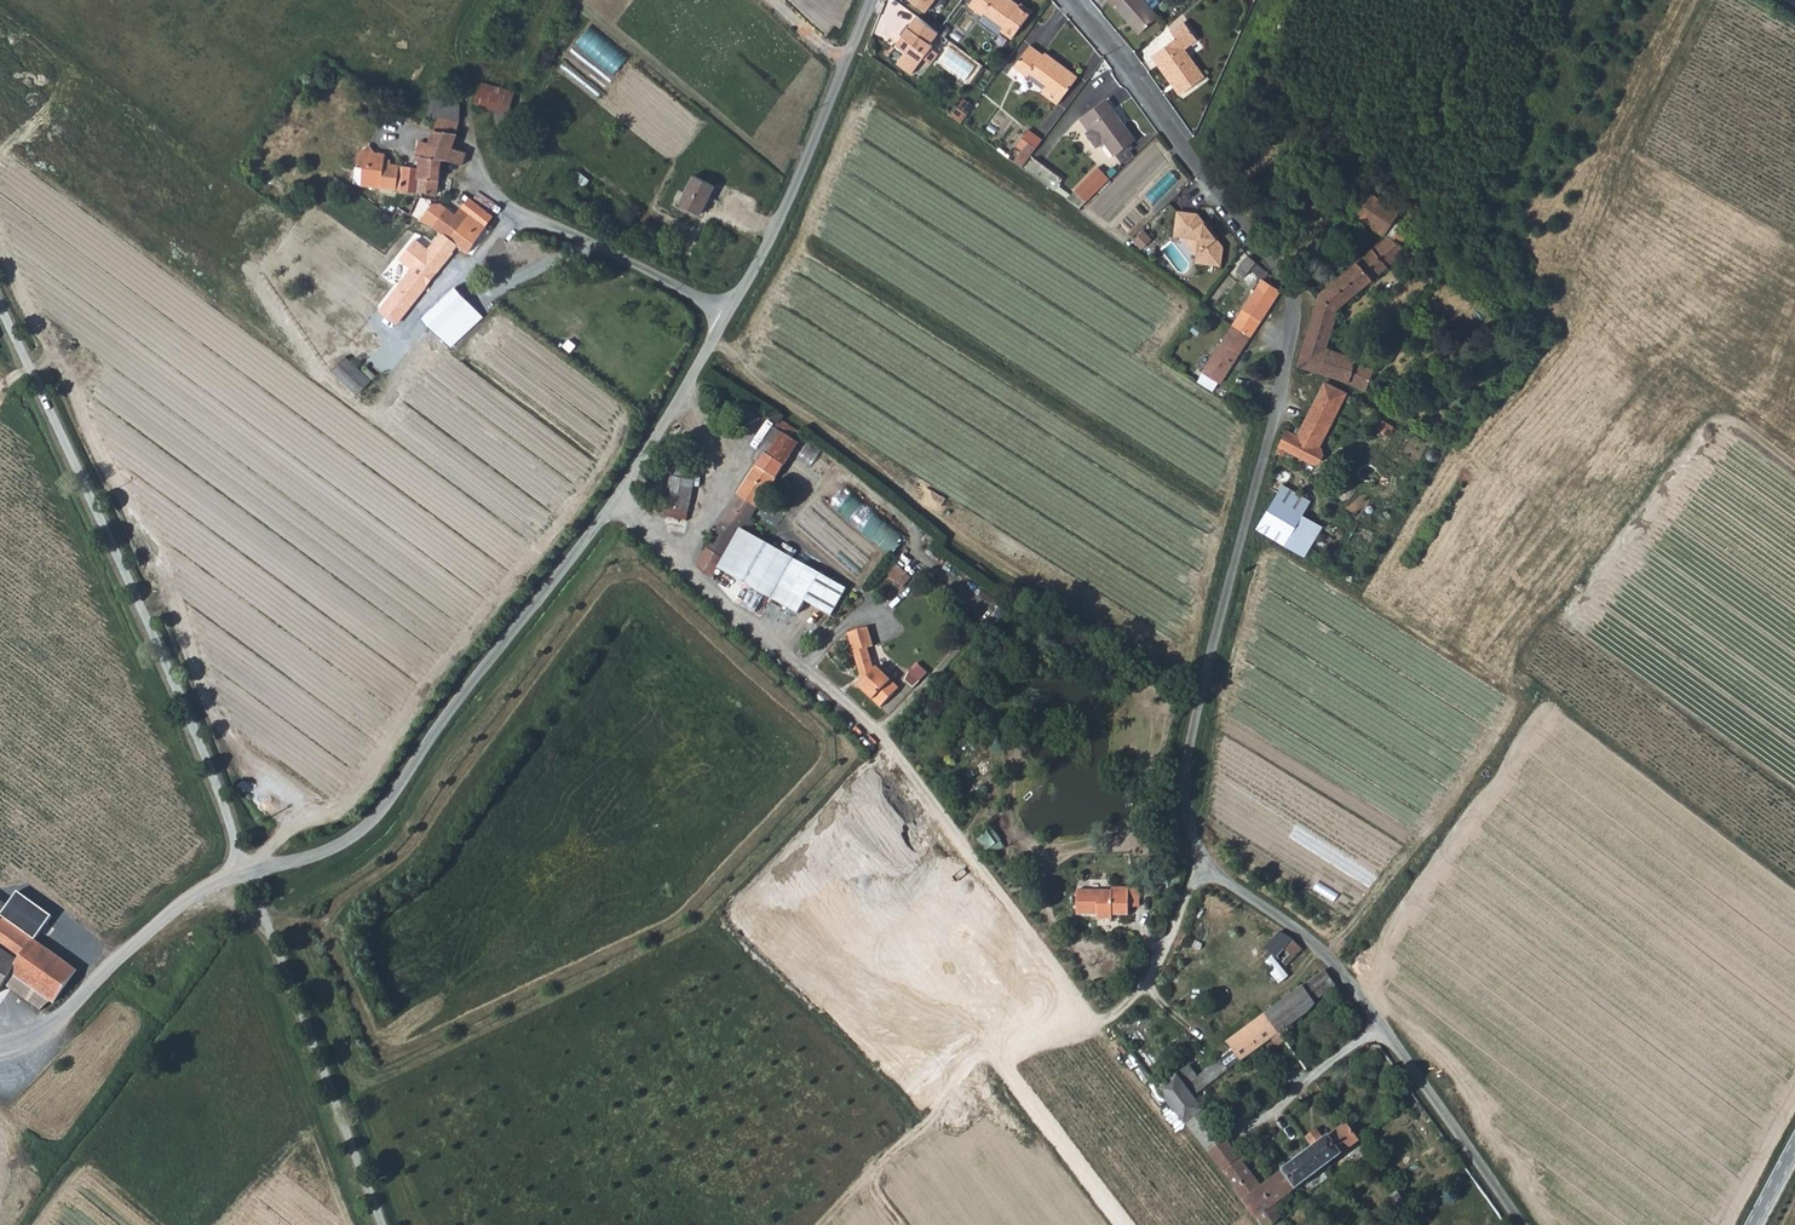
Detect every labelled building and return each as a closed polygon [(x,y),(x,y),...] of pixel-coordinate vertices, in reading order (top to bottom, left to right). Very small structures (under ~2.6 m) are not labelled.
[(931,13),(940,0),(913,0),(931,13)] [(1035,12),(1024,4),(1021,7),(1012,0),(975,0),(970,6),(984,17),(987,14),(1005,28),(1003,31),(1013,40),(1035,12)] [(1148,0),(1114,0),(1140,31),(1161,14),(1148,0)] [(940,31),(918,15),(898,44),(907,52),(899,63),(912,72),(923,58),(931,63),(939,52),(931,46),(934,42),(932,41),(940,31)] [(1207,76),(1187,50),(1195,44),(1202,39),(1188,21),(1173,32),(1178,38),(1155,53),(1185,92),(1207,76)] [(578,45),(617,75),(633,54),(595,24),(578,45)] [(1050,85),(1043,92),(1058,103),(1079,75),(1047,52),(1046,54),(1032,44),(1015,67),(1028,77),(1032,73),(1050,85)] [(495,108),(491,122),(505,127),(514,92),(481,83),(475,103),(495,108)] [(436,115),(461,120),(461,105),(440,100),(436,115)] [(1106,141),(1116,154),(1136,139),(1108,100),(1081,119),(1088,128),(1093,125),(1095,127),(1086,134),(1094,145),(1099,147),(1106,141)] [(963,123),(969,115),(958,106),(952,115),(963,123)] [(461,120),(436,115),(433,127),(455,134),(461,120)] [(417,155),(420,156),(422,157),(428,142),(451,150),(455,134),(433,127),(431,134),(422,131),(417,143),(422,145),(417,155)] [(1017,145),(1024,149),(1032,155),(1044,139),(1030,128),(1017,145)] [(358,182),(371,184),(386,163),(382,162),(382,152),(371,151),(370,138),(363,137),(353,150),(353,158),(360,165),(358,182)] [(353,150),(363,137),(359,140),(355,144),(353,150)] [(422,157),(440,161),(447,162),(451,150),(428,142),(422,157)] [(1032,155),(1024,149),(1014,161),(1023,168),(1032,155)] [(447,162),(452,163),(461,165),(461,152),(451,150),(447,162)] [(1053,188),(1063,177),(1036,154),(1026,166),(1053,188)] [(440,161),(422,157),(420,156),(419,167),(416,190),(436,194),(440,161)] [(415,166),(386,163),(371,184),(416,190),(419,167),(415,166)] [(1098,166),(1073,189),(1085,200),(1109,177),(1098,166)] [(718,187),(703,180),(690,209),(704,216),(718,187)] [(1085,200),(1073,189),(1063,198),(1076,208),(1085,200)] [(1321,291),(1310,332),(1301,362),(1357,382),(1366,388),(1375,373),(1353,360),(1355,357),(1325,349),(1338,309),(1408,250),(1401,246),(1409,234),(1393,223),(1401,210),(1373,193),(1363,208),(1349,198),(1344,203),(1356,215),(1387,235),(1321,291)] [(420,221),(434,227),(442,233),(452,239),(461,226),(464,228),(471,218),(484,227),(493,216),(467,198),(456,216),(443,206),(432,205),(420,221)] [(1177,207),(1173,231),(1183,232),(1195,250),(1194,258),(1218,262),(1221,244),(1197,210),(1177,207)] [(486,229),(484,227),(471,218),(464,228),(461,226),(452,239),(442,233),(424,254),(421,258),(416,255),(407,266),(412,270),(386,303),(385,302),(381,306),(384,308),(378,315),(384,319),(387,315),(396,323),(457,245),(468,253),(486,229)] [(1137,240),(1144,249),(1156,239),(1148,230),(1137,240)] [(1238,276),(1253,260),(1242,247),(1227,266),(1238,276)] [(419,250),(415,254),(416,255),(421,258),(424,254),(419,250)] [(1248,334),(1279,291),(1265,280),(1269,274),(1256,264),(1251,271),(1263,281),(1257,288),(1234,325),(1248,334)] [(445,318),(460,336),(481,316),(465,299),(445,318)] [(1248,334),(1234,325),(1211,357),(1206,353),(1200,361),(1201,361),(1191,373),(1198,378),(1199,375),(1217,388),(1248,334)] [(332,367),(353,393),(355,395),(368,384),(345,357),(332,367)] [(1301,435),(1290,429),(1283,444),(1317,462),(1322,460),(1326,452),(1324,447),(1320,445),(1347,391),(1328,382),(1301,435)] [(752,429),(743,412),(736,415),(744,433),(752,429)] [(758,505),(803,433),(781,418),(764,443),(756,439),(752,446),(758,450),(754,456),(760,461),(748,479),(729,509),(699,564),(714,575),(720,565),(738,531),(742,533),(745,528),(759,506),(758,505)] [(668,474),(680,474),(680,466),(680,464),(669,463),(668,474)] [(1283,482),(1258,527),(1285,544),(1300,516),(1310,499),(1283,482)] [(664,504),(663,514),(687,517),(688,508),(664,504)] [(868,506),(859,519),(865,523),(860,531),(896,554),(910,533),(868,506)] [(1319,528),(1300,516),(1285,544),(1304,556),(1319,528)] [(738,531),(720,565),(726,570),(769,597),(793,559),(745,528),(742,533),(738,531)] [(844,592),(793,559),(769,597),(794,614),(803,601),(828,617),(844,592)] [(890,575),(907,585),(913,575),(897,565),(890,575)] [(860,686),(882,709),(901,689),(879,668),(875,671),(867,648),(874,647),(868,628),(848,634),(865,681),(860,686)] [(918,688),(931,672),(920,663),(907,679),(918,688)] [(255,826),(248,830),(252,837),(258,834),(255,826)] [(990,852),(1004,843),(994,829),(981,839),(990,852)] [(1210,882),(1205,887),(1224,901),(1227,895),(1210,882)] [(1126,912),(1127,903),(1127,883),(1109,883),(1108,887),(1075,887),(1075,912),(1096,911),(1096,916),(1110,916),(1110,911),(1126,912)] [(1127,903),(1138,903),(1137,883),(1127,883),(1127,903)] [(3,981),(40,1007),(48,996),(52,1000),(75,968),(36,940),(54,915),(20,891),(10,904),(0,897),(0,986),(3,981)] [(1256,955),(1275,972),(1284,962),(1278,957),(1295,940),(1281,929),(1246,909),(1219,940),(1248,964),(1256,955)] [(1295,940),(1278,957),(1284,962),(1287,965),(1304,947),(1295,940)] [(1194,1095),(1273,1038),(1280,1032),(1310,1010),(1313,1001),(1336,983),(1325,968),(1228,1040),(1237,1053),(1232,1058),(1227,1053),(1198,1075),(1188,1063),(1176,1073),(1194,1095)] [(1284,1048),(1289,1044),(1280,1032),(1273,1038),(1278,1045),(1280,1043),(1284,1048)] [(1180,1126),(1185,1122),(1204,1108),(1194,1095),(1176,1073),(1159,1086),(1157,1087),(1181,1117),(1176,1122),(1180,1126)] [(1326,1079),(1319,1084),(1324,1092),(1331,1087),(1326,1079)] [(1263,1185),(1204,1108),(1185,1122),(1235,1185),(1233,1187),(1258,1218),(1274,1207),(1362,1141),(1347,1122),(1326,1138),(1319,1128),(1307,1137),(1314,1147),(1263,1185)] [(1283,1219),(1274,1207),(1258,1218),(1263,1224),(1275,1224),(1283,1219)]
